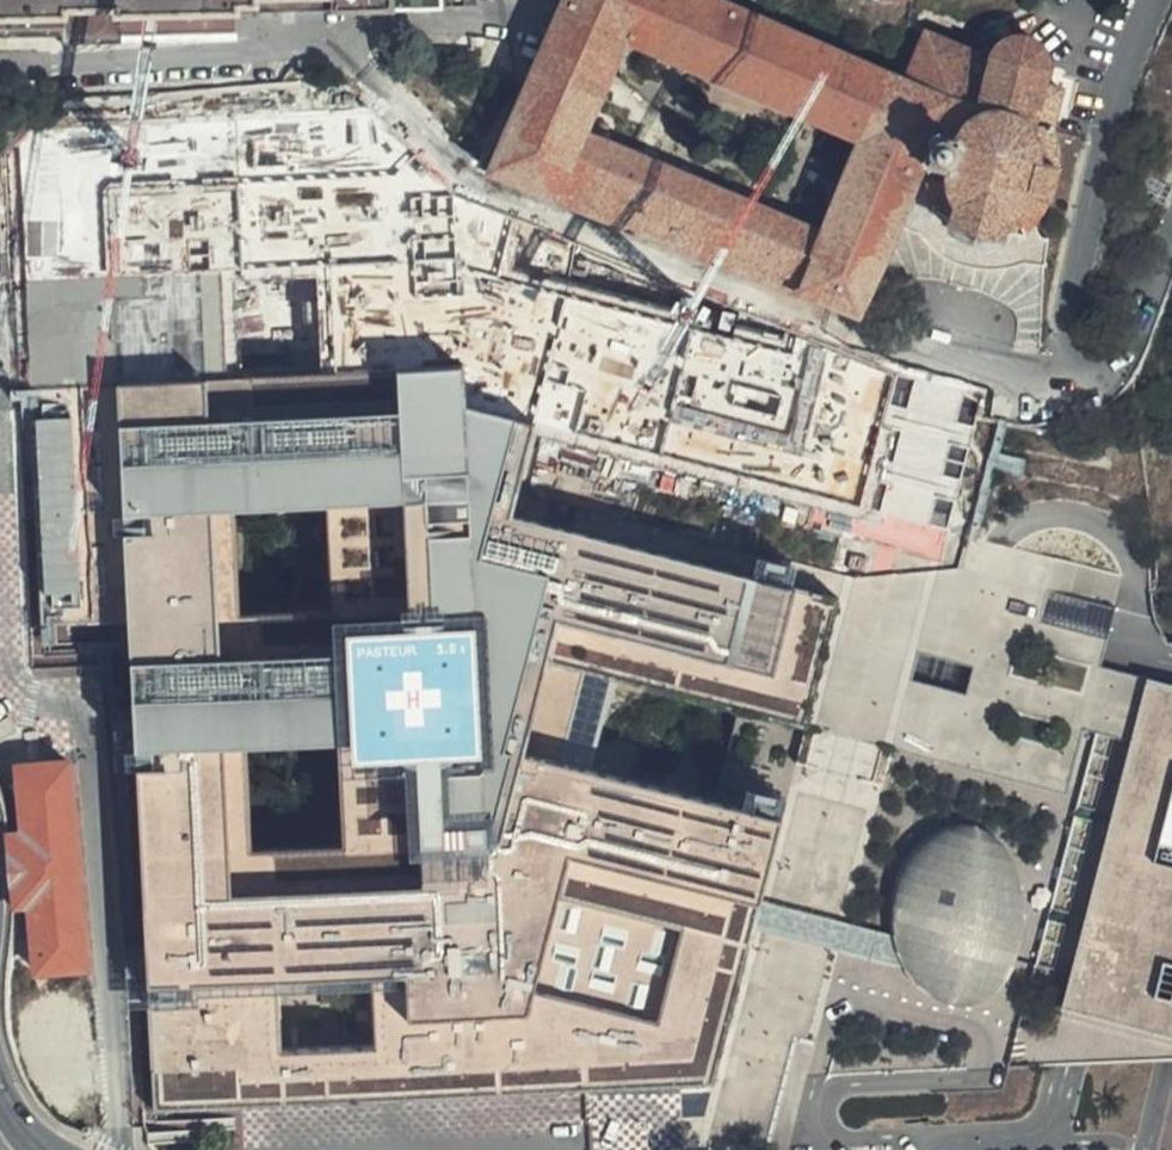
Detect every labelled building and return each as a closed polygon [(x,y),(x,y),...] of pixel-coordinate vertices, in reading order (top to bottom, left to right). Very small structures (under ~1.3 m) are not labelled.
[(113,34),(113,17),(229,13),(233,13),(233,7),(252,7),(252,12),(389,9),(388,0),(0,0),(0,37),(58,35),(58,45),(113,43),(113,34)] [(489,187),(855,326),(861,311),(883,262),(942,133),(949,115),(899,93),(852,73),(837,66),(681,0),(568,0),(489,187)] [(878,11),(876,16),(905,15),(908,0),(883,0),(878,11)] [(113,17),(113,34),(230,31),(229,13),(113,17)] [(1015,349),(1041,345),(1043,267),(1047,238),(1042,237),(1040,235),(1036,229),(1036,221),(1046,205),(1053,189),(1058,171),(1057,156),(1056,140),(1052,129),(1061,90),(1044,85),(1048,63),(1043,50),(1036,43),(1030,40),(1021,37),(1013,37),(1002,41),(995,48),(992,53),(990,59),(925,31),(899,93),(949,115),(942,133),(883,262),(861,311),(875,316),(885,303),(891,296),(902,289),(910,286),(922,284),(938,284),(953,287),(967,292),(974,296),(983,300),(998,316),(1004,323),(1011,336),(1015,349)] [(43,389),(28,431),(40,624),(132,626),(160,1111),(239,1111),(584,1097),(717,1091),(782,829),(708,810),(590,782),(617,677),(737,710),(810,731),(835,602),(514,518),(541,427),(471,406),(465,370),(43,389)] [(1151,677),(1132,745),(1095,737),(1072,822),(1005,1070),(1171,1064),(1171,683),(1151,677)] [(46,1015),(52,1089),(84,1087),(85,1100),(97,1099),(95,1063),(67,762),(21,766),(26,835),(8,837),(10,851),(11,874),(14,913),(12,927),(9,952),(6,980),(5,999),(6,1015),(9,1029),(13,1052),(17,1061),(36,1058),(28,971),(40,971),(40,974),(54,973),(57,1014),(46,1015)] [(786,811),(788,795),(746,788),(743,804),(786,811)] [(998,826),(967,821),(945,826),(927,840),(912,853),(898,875),(892,901),(891,928),(898,956),(910,978),(928,993),(949,1005),(978,1002),(997,990),(1018,967),(1033,945),(1041,912),(1034,879),(1019,848),(998,826)]
